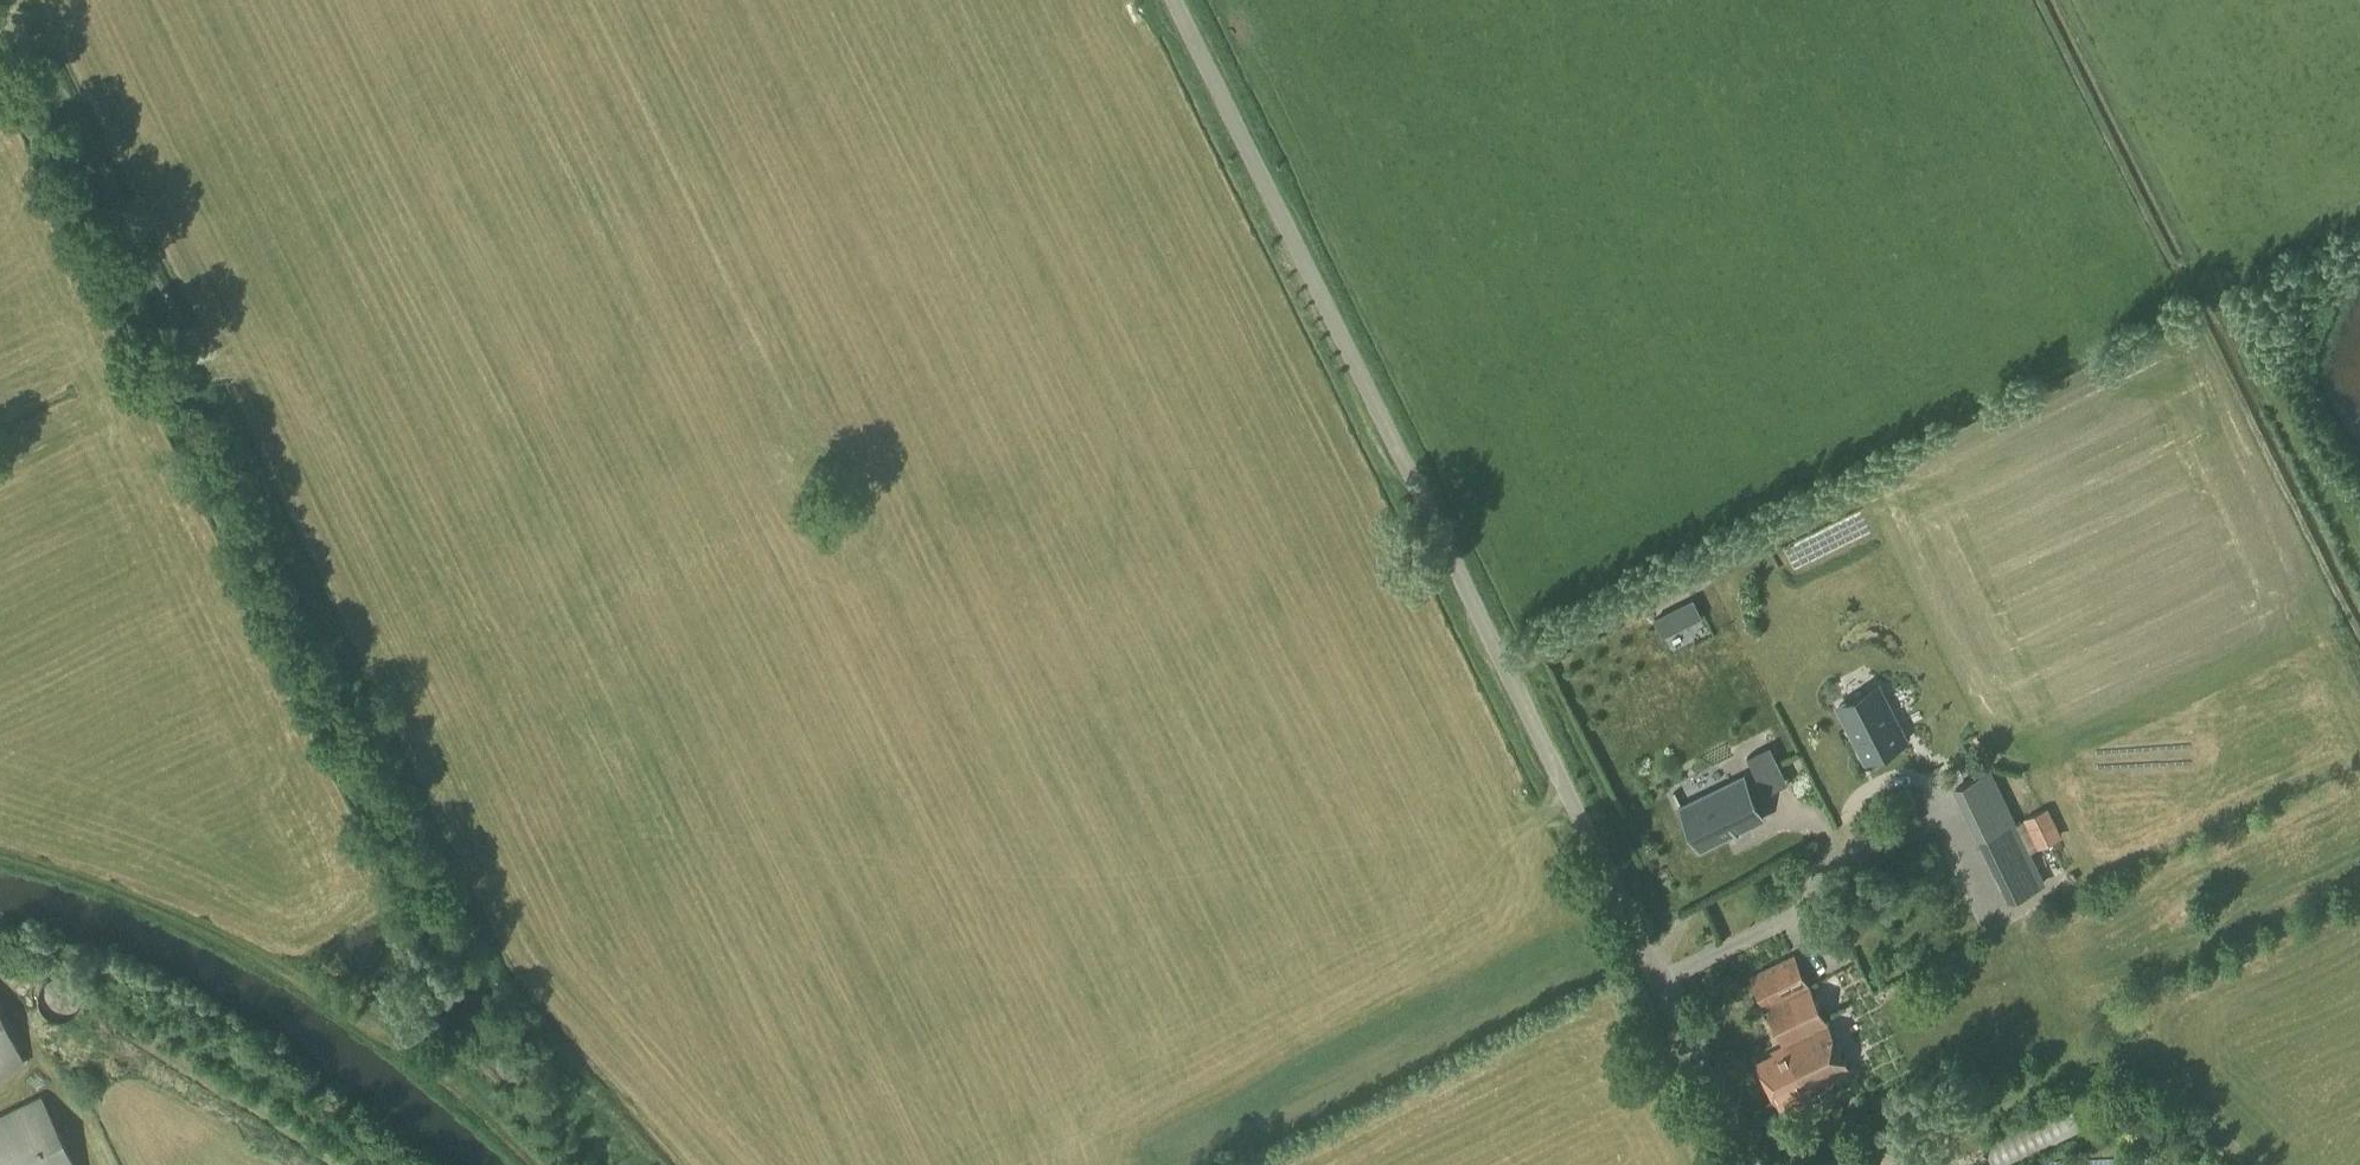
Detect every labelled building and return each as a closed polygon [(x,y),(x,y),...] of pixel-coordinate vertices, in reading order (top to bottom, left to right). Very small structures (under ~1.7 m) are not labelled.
[(1677,627),(1669,611),(1654,618),(1662,634),(1677,627)] [(1868,761),(1904,743),(1874,686),(1839,704),(1868,761)] [(1756,770),(1763,785),(1786,774),(1779,759),(1756,770)] [(1991,769),(1953,788),(1964,810),(2002,792),(1991,769)] [(1687,821),(1707,862),(1771,831),(1751,791),(1687,821)] [(2012,812),(2002,792),(1964,810),(1974,830),(2012,812)] [(2038,846),(2059,835),(2048,809),(2025,820),(2038,846)] [(2046,884),(2030,851),(2017,824),(2012,812),(1974,830),(2009,902),(2046,884)] [(1806,1090),(1849,1069),(1794,955),(1752,976),(1785,1045),(1773,1050),(1775,1054),(1758,1062),(1777,1100),(1805,1086),(1806,1090)] [(23,1063),(0,1015),(0,1075),(23,1063)] [(188,1130),(147,1045),(0,1117),(0,1164),(117,1164),(188,1130)]
